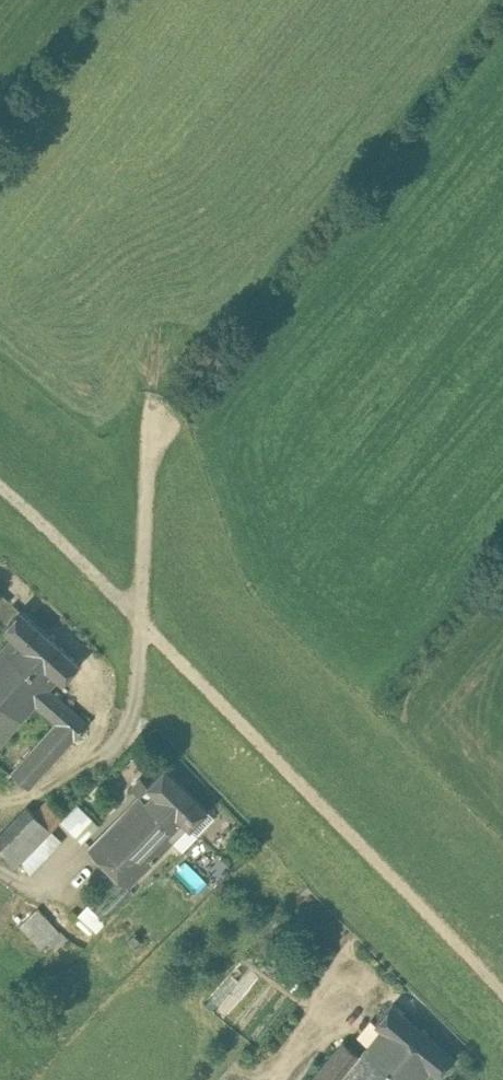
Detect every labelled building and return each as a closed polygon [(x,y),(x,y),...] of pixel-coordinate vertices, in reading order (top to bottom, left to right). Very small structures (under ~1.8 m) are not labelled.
[(80,661),(21,608),(5,626),(12,633),(58,674),(64,678),(80,661)] [(34,702),(48,686),(58,674),(12,633),(0,647),(0,741),(34,702)] [(86,721),(48,686),(34,702),(55,721),(72,736),(86,721)] [(55,721),(9,768),(28,785),(72,736),(55,721)] [(207,807),(164,766),(148,783),(149,784),(189,822),(191,824),(207,807)] [(149,784),(88,846),(128,885),(173,839),(189,822),(149,784)] [(47,799),(35,811),(49,827),(62,814),(47,799)] [(99,821),(78,802),(60,820),(81,840),(99,821)] [(0,831),(0,854),(10,864),(16,858),(49,827),(35,811),(28,804),(0,831)] [(189,822),(173,839),(182,848),(215,814),(207,807),(191,824),(189,822)] [(63,841),(49,827),(16,858),(30,872),(63,841)] [(59,928),(38,904),(19,922),(30,934),(36,929),(46,940),(59,928)] [(89,904),(79,914),(97,930),(107,920),(89,904)] [(454,1054),(393,1002),(377,1020),(429,1065),(438,1073),(454,1054)] [(429,1065),(383,1026),(360,1053),(338,1079),(417,1079),(429,1065)] [(311,1079),(338,1079),(360,1053),(344,1040),(311,1079)]
